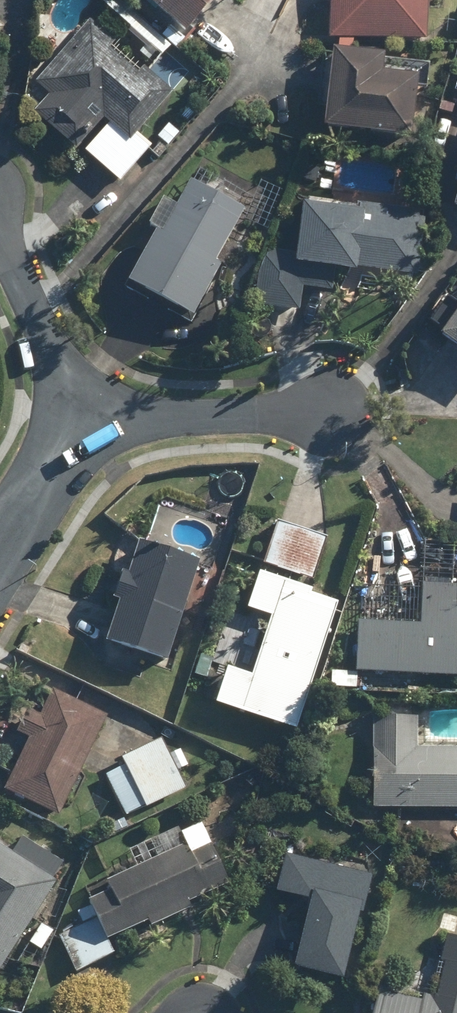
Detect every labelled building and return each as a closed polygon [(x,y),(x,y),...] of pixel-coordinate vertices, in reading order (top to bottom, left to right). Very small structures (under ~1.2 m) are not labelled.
[(180,39),(216,0),(139,0),(180,39)] [(328,40),(423,41),(424,0),(329,0),(328,40)] [(170,95),(88,21),(22,95),(50,120),(46,125),(73,150),(77,145),(119,182),(151,146),(136,133),(170,95)] [(380,63),(380,57),(327,53),(321,130),(411,138),(415,90),(423,91),(425,67),(380,63)] [(172,205),(159,199),(145,226),(153,230),(124,284),(192,320),(219,268),(214,266),(243,210),(186,179),(172,205)] [(295,254),(264,251),(256,308),(298,314),(302,288),(332,292),(335,269),(416,278),(422,217),(300,204),(295,254)] [(447,298),(429,324),(443,334),(437,342),(456,355),(456,306),(447,298)] [(326,538),(275,521),(260,567),(311,584),(326,538)] [(199,562),(138,541),(104,642),(166,663),(199,562)] [(339,598),(257,573),(244,618),(230,613),(216,659),(228,662),(214,708),(297,734),(339,598)] [(358,622),(355,672),(456,677),(456,609),(456,587),(421,586),(419,625),(358,622)] [(102,716),(50,692),(40,716),(28,710),(18,732),(32,738),(6,795),(55,818),(102,716)] [(373,718),(369,808),(456,812),(456,748),(414,747),(415,719),(373,718)] [(162,739),(119,759),(143,810),(185,790),(177,771),(187,766),(179,750),(169,755),(162,739)] [(79,923),(56,935),(75,975),(114,956),(107,941),(129,930),(137,945),(169,930),(165,920),(191,907),(188,902),(227,883),(198,824),(180,833),(177,828),(133,850),(140,865),(83,892),(90,905),(74,913),(79,923)] [(0,847),(0,970),(62,862),(22,838),(13,854),(0,847)] [(292,971),(342,982),(359,904),(362,905),(369,874),(286,856),(277,896),(307,902),(292,971)] [(375,993),(371,1012),(456,1012),(456,938),(449,936),(432,1005),(375,993)]
